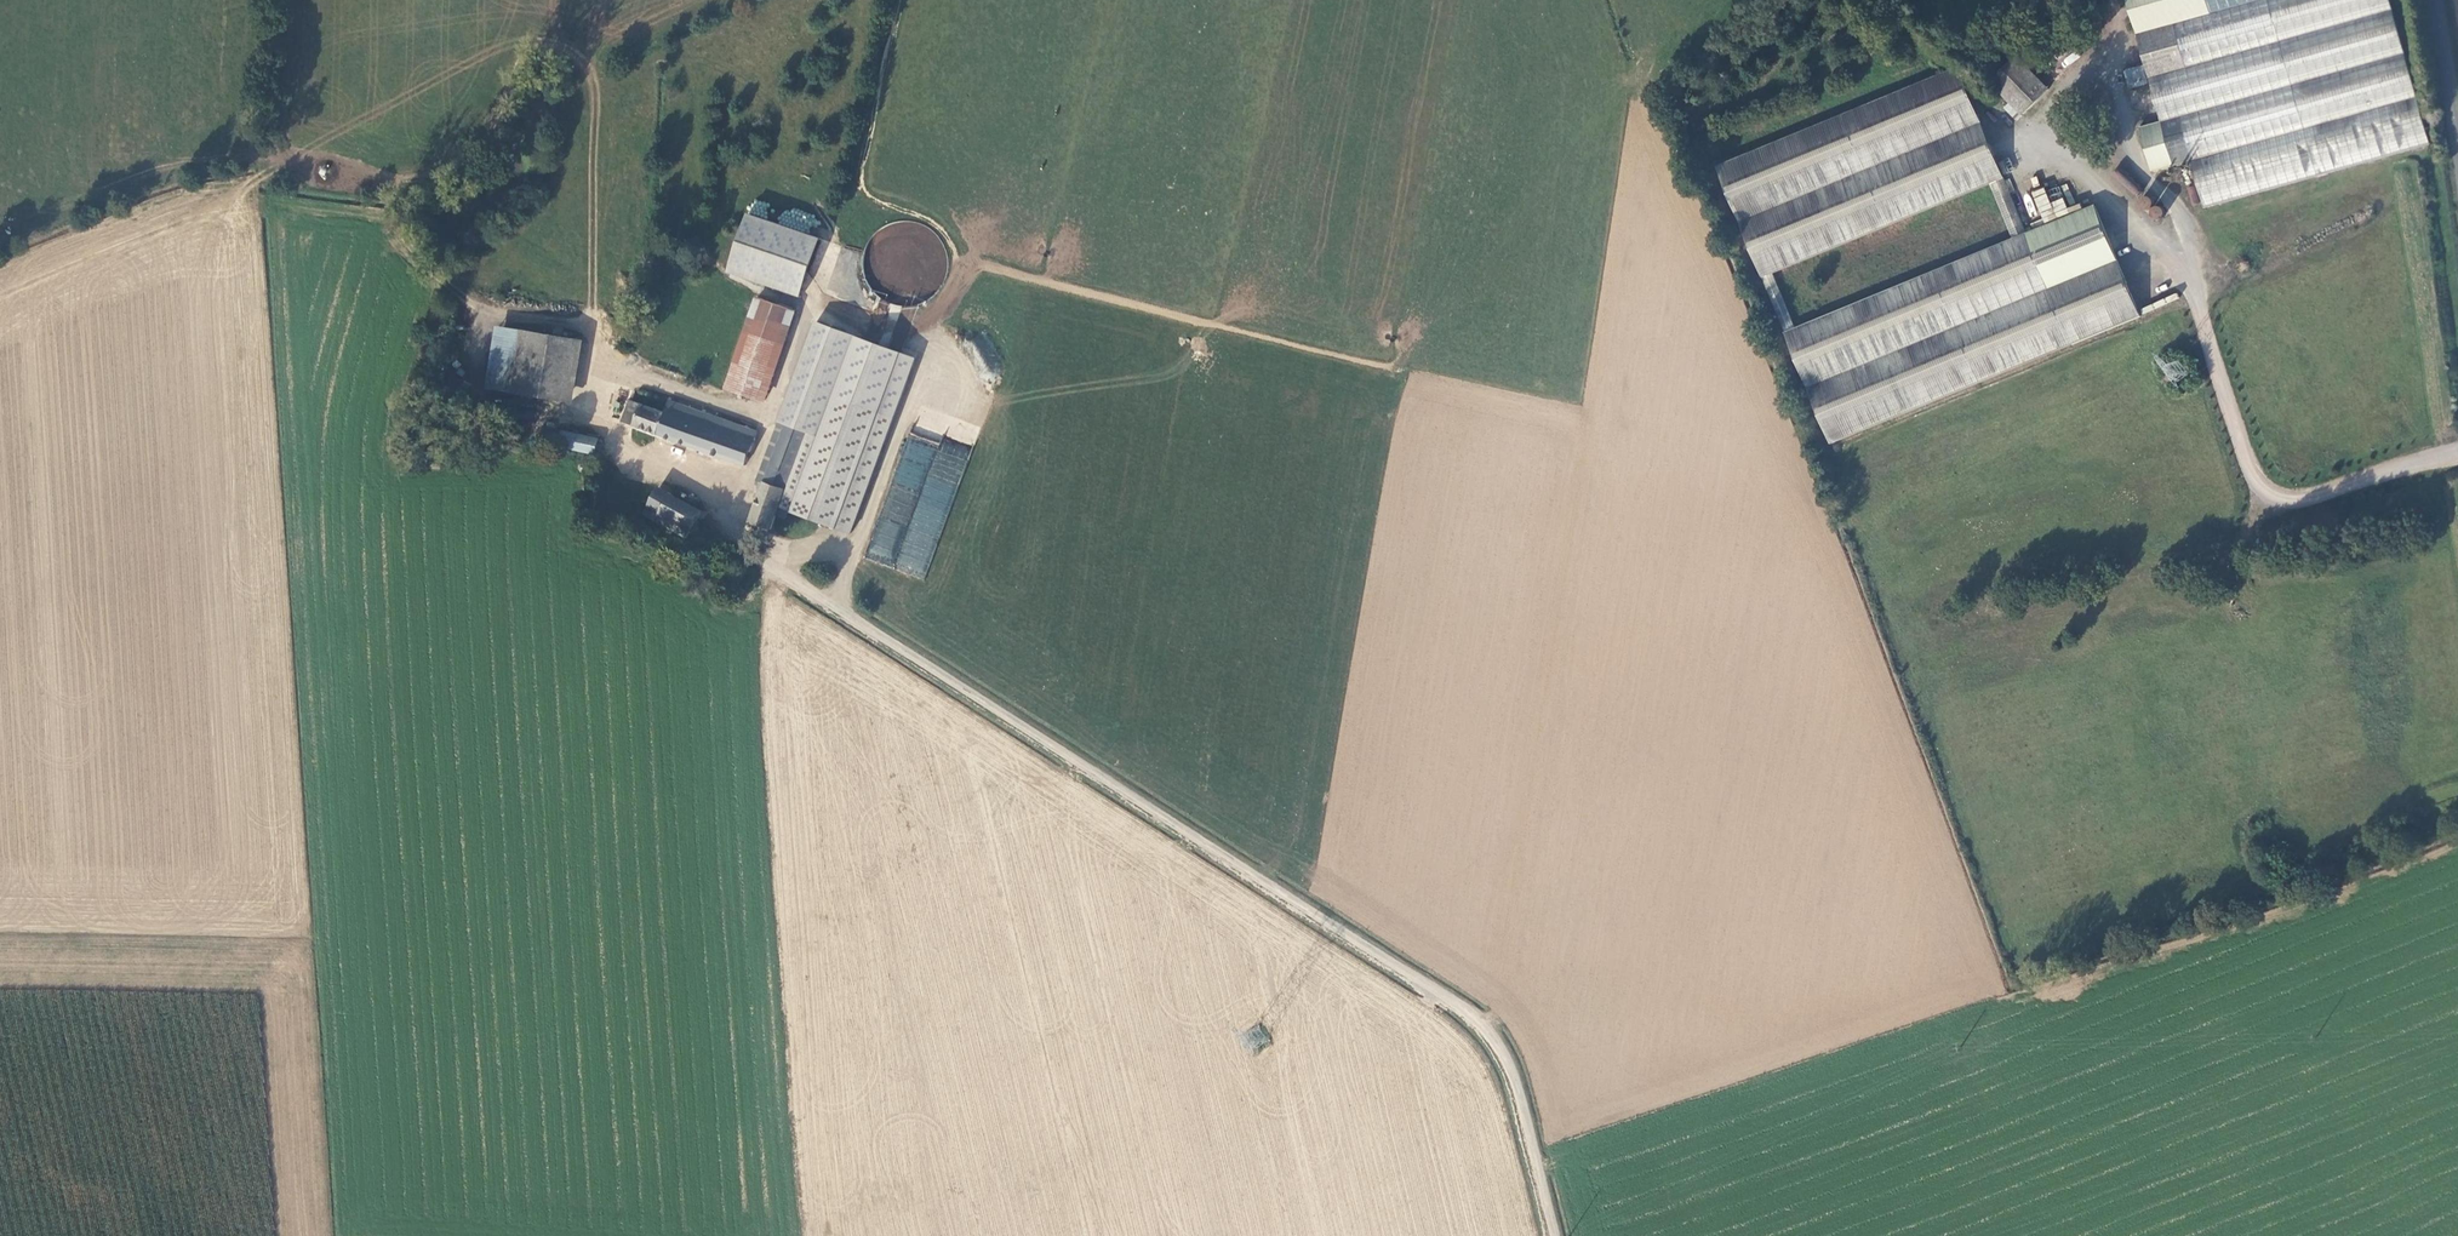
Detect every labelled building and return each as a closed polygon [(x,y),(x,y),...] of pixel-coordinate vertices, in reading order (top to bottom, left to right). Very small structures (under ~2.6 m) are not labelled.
[(2143,65),(2148,83),(2161,122),(2139,128),(2152,172),(2192,161),(2205,208),(2431,145),(2390,0),(2125,0),(2143,65)] [(2022,109),(2046,86),(2016,56),(1992,79),(2022,109)] [(2143,65),(2126,70),(2131,88),(2148,83),(2143,65)] [(1762,278),(2007,176),(1958,67),(1716,166),(1762,278)] [(2129,181),(2135,176),(2119,162),(2109,174),(2133,195),(2132,196),(2157,219),(2164,212),(2129,181)] [(2094,205),(1785,333),(1831,444),(2140,317),(2094,205)] [(729,274),(804,297),(823,237),(748,214),(729,274)] [(866,272),(870,294),(887,291),(887,290),(896,289),(897,292),(947,283),(941,246),(938,247),(934,225),(900,231),(899,225),(874,229),(882,270),(866,272)] [(769,401),(800,310),(761,297),(730,389),(769,401)] [(808,335),(835,345),(845,319),(818,309),(808,335)] [(573,399),(585,339),(509,324),(496,384),(573,399)] [(836,394),(820,437),(785,424),(758,498),(749,521),(769,529),(778,506),(850,533),(894,416),(836,394)] [(758,429),(672,398),(667,410),(632,398),(624,420),(747,465),(758,429)] [(929,579),(972,436),(969,435),(972,424),(915,406),(868,561),(929,579)] [(542,422),(540,431),(561,437),(560,441),(594,450),(598,434),(542,422)] [(753,496),(758,498),(785,424),(777,422),(757,478),(759,479),(753,496)] [(686,536),(701,509),(660,486),(645,512),(686,536)] [(581,524),(588,525),(594,488),(588,487),(581,524)]
